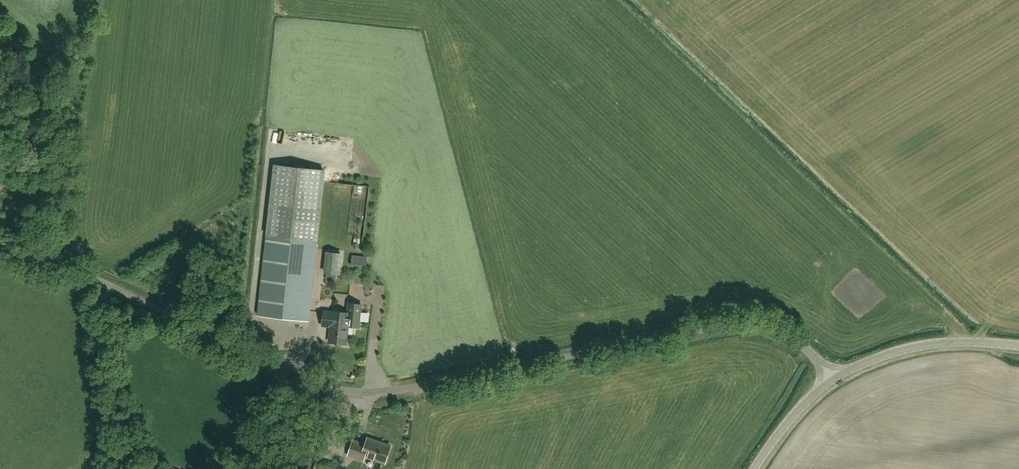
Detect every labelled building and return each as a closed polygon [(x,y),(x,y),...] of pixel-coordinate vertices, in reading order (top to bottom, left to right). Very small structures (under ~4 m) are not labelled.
[(275,165),(258,315),(307,321),(324,171),(275,165)] [(341,253),(327,252),(325,273),(338,274),(341,253)] [(366,267),(366,255),(350,254),(350,266),(366,267)] [(324,311),(323,323),(332,324),(331,328),(330,342),(346,344),(348,326),(359,327),(362,305),(349,303),(348,312),(341,312),(333,311),(333,312),(324,311)] [(365,455),(385,462),(390,447),(381,444),(381,445),(367,440),(366,445),(353,441),(349,454),(364,459),(365,455)]
